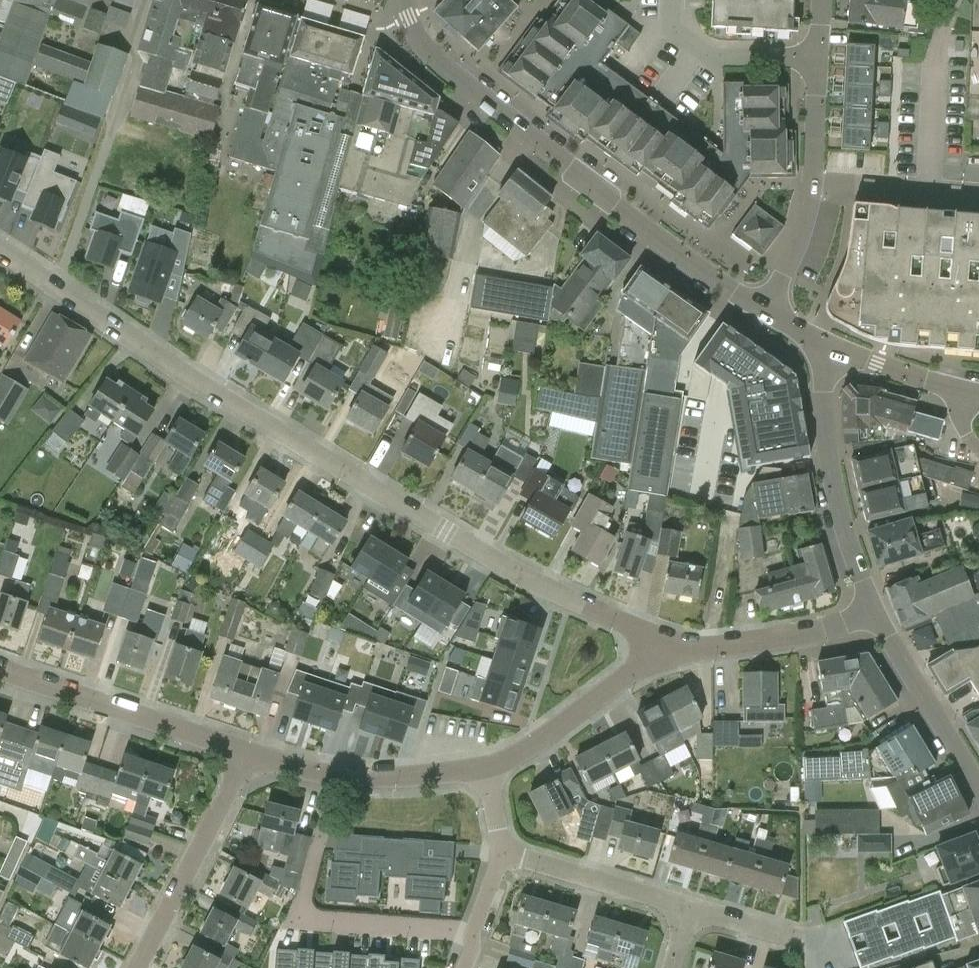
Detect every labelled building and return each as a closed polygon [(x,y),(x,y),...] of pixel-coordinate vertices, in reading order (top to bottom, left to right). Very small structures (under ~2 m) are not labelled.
[(89,0),(14,0),(3,28),(0,36),(0,78),(24,87),(51,14),(79,25),(89,0)] [(146,65),(131,118),(168,128),(174,106),(176,106),(178,98),(164,94),(172,69),(182,72),(188,51),(184,50),(187,32),(200,36),(207,15),(197,11),(201,0),(153,0),(138,52),(146,65)] [(222,74),(224,75),(246,1),(242,0),(201,0),(197,11),(207,15),(200,36),(187,32),(184,50),(188,51),(196,54),(193,65),(222,74)] [(456,32),(478,51),(501,26),(518,7),(510,0),(445,0),(434,12),(452,28),(450,34),(456,32)] [(615,43),(625,29),(586,0),(564,0),(547,23),(541,19),(501,73),(535,98),(536,97),(553,110),(549,116),(584,141),(588,136),(640,174),(644,168),(676,192),(672,198),(707,224),(716,213),(720,216),(750,177),(791,177),(792,129),(784,129),(784,88),(769,88),(769,81),(723,81),(722,154),(600,63),(615,43)] [(711,27),(723,28),(735,29),(735,35),(741,35),(741,29),(792,32),(798,32),(798,29),(792,29),(793,0),(712,0),(711,27)] [(904,4),(904,0),(851,0),(849,21),(908,28),(907,32),(924,34),(928,6),(904,4)] [(458,124),(436,110),(439,98),(379,49),(375,48),(362,96),(363,96),(360,107),(337,101),(336,105),(332,104),(338,81),(348,84),(351,76),(352,76),(364,38),(337,30),(339,23),(329,20),(327,26),(304,19),(301,18),(301,19),(297,18),(298,16),(257,4),(237,69),(240,70),(236,83),(251,88),(229,157),(276,172),(274,177),(266,174),(262,184),(271,187),(259,226),(260,226),(250,258),(288,275),(316,287),(339,188),(409,206),(423,176),(435,159),(458,124)] [(104,21),(125,29),(130,14),(110,6),(106,15),(92,9),(84,29),(99,35),(104,21)] [(629,26),(625,29),(615,43),(627,52),(640,34),(631,27),(629,26)] [(91,63),(83,85),(83,86),(110,96),(113,97),(128,55),(99,44),(91,63)] [(850,44),(849,64),(877,66),(878,45),(850,44)] [(34,66),(72,81),(83,85),(91,63),(43,45),(34,66)] [(898,50),(897,58),(903,58),(909,58),(909,50),(898,50)] [(849,64),(848,85),(876,87),(877,66),(849,64)] [(184,100),(178,98),(176,106),(174,106),(168,128),(211,141),(220,110),(213,108),(215,101),(216,101),(222,82),(192,73),(186,92),(184,100)] [(8,103),(15,84),(0,79),(0,100),(8,103)] [(72,81),(62,104),(81,112),(100,119),(104,111),(110,96),(83,86),(83,85),(72,81)] [(879,81),(879,89),(890,89),(891,81),(879,81)] [(848,85),(847,106),(875,107),(876,87),(848,85)] [(879,89),(878,96),(890,97),(890,89),(879,89)] [(81,112),(62,104),(56,121),(75,129),(81,112)] [(847,106),(846,127),(874,128),(875,107),(847,106)] [(877,122),(877,130),(888,131),(889,123),(877,122)] [(846,127),(845,149),(872,150),(874,128),(846,127)] [(877,130),(876,138),(888,139),(888,131),(877,130)] [(495,153),(469,133),(432,184),(464,207),(500,156),(495,153)] [(41,159),(27,194),(23,205),(34,209),(30,221),(54,230),(59,219),(61,220),(76,181),(54,172),(60,156),(44,150),(41,159)] [(0,155),(0,196),(9,199),(14,188),(27,194),(41,159),(28,154),(25,161),(1,152),(0,155)] [(553,212),(545,205),(551,198),(517,171),(498,195),(503,198),(484,222),(527,256),(549,228),(553,223),(548,219),(553,212)] [(908,347),(978,353),(978,215),(965,213),(964,220),(941,218),(941,217),(935,214),(930,212),(927,211),(921,210),(914,209),(853,204),(853,211),(853,216),(853,221),(854,237),(849,236),(848,244),(847,249),(846,255),(844,260),(843,264),(841,268),(840,272),(838,276),(836,281),(835,284),(834,288),(834,289),(834,291),(834,293),(834,294),(835,295),(836,296),(839,301),(842,299),(847,306),(851,313),(850,314),(848,316),(847,318),(847,319),(847,321),(847,322),(847,324),(848,326),(849,327),(850,329),(851,330),(852,330),(857,333),(865,337),(870,339),(878,341),(888,344),(896,346),(904,347),(908,347)] [(754,205),(732,234),(762,256),(784,227),(754,205)] [(428,209),(420,253),(429,255),(424,280),(445,284),(450,260),(453,260),(461,215),(428,209)] [(120,212),(118,219),(95,212),(89,230),(95,232),(85,260),(114,270),(120,252),(130,255),(130,256),(132,256),(144,220),(120,212)] [(174,228),(173,234),(174,234),(168,250),(146,242),(145,241),(127,292),(136,296),(135,299),(136,302),(147,306),(151,304),(152,301),(160,304),(163,297),(171,274),(181,278),(191,234),(174,228)] [(580,256),(584,258),(560,289),(554,284),(548,320),(564,322),(566,319),(584,332),(603,307),(597,302),(630,259),(597,234),(580,256)] [(626,319),(617,370),(612,399),(603,399),(573,394),(539,387),(535,408),(552,412),(563,415),(596,422),(591,459),(601,461),(629,465),(640,391),(642,391),(652,320),(673,291),(640,267),(621,294),(623,295),(616,312),(626,319)] [(477,274),(471,310),(510,317),(545,324),(552,288),(477,274)] [(689,342),(687,341),(706,314),(673,291),(652,320),(642,391),(643,391),(627,491),(666,497),(683,400),(681,400),(683,393),(674,391),(679,356),(689,342)] [(221,299),(215,309),(197,298),(181,324),(206,338),(213,327),(223,333),(237,309),(221,299)] [(231,333),(243,340),(234,356),(258,370),(275,340),(262,333),(270,319),(247,306),(231,333)] [(0,309),(0,344),(5,347),(21,322),(0,309)] [(52,312),(23,361),(63,384),(92,335),(52,312)] [(535,352),(538,323),(516,320),(513,349),(535,352)] [(693,364),(687,397),(706,400),(711,375),(720,383),(724,385),(725,386),(726,391),(732,390),(745,468),(762,465),(809,457),(805,436),(800,410),(801,410),(798,395),(797,389),(795,375),(781,366),(782,365),(779,364),(779,365),(766,355),(766,354),(764,353),(754,347),(755,346),(753,345),(746,340),(739,335),(737,334),(722,323),(693,364)] [(282,384),(298,357),(307,362),(322,335),(303,324),(289,348),(275,340),(258,370),(282,384)] [(307,362),(315,367),(299,394),(327,410),(343,382),(327,372),(342,347),(322,335),(307,362)] [(373,345),(358,372),(374,380),(388,354),(373,345)] [(579,363),(573,394),(603,399),(612,399),(617,370),(604,367),(579,363)] [(29,390),(2,375),(0,379),(0,421),(8,426),(29,390)] [(501,377),(497,404),(514,406),(518,380),(501,377)] [(95,422),(101,414),(113,423),(134,392),(118,381),(115,386),(106,380),(88,406),(89,407),(84,415),(95,422)] [(388,408),(374,400),(379,392),(366,384),(346,420),(372,435),(388,408)] [(906,439),(905,433),(907,433),(907,432),(938,439),(943,421),(913,412),(916,403),(880,392),(880,389),(848,385),(842,390),(842,429),(858,429),(858,443),(906,439)] [(32,407),(50,423),(64,408),(47,392),(32,407)] [(131,446),(136,438),(154,411),(145,405),(147,400),(134,392),(113,423),(125,430),(119,438),(131,446)] [(407,418),(417,424),(401,451),(428,466),(444,438),(429,429),(442,407),(420,395),(407,418)] [(52,431),(67,443),(84,421),(70,409),(52,431)] [(563,415),(552,412),(548,427),(560,430),(563,415)] [(192,459),(190,458),(204,435),(178,419),(164,442),(178,451),(168,467),(182,475),(192,459)] [(490,464),(480,458),(490,440),(477,433),(451,479),(474,492),(490,464)] [(105,469),(125,481),(140,456),(121,444),(105,469)] [(215,508),(231,483),(245,460),(218,444),(204,466),(218,475),(203,500),(215,508)] [(500,446),(490,464),(474,492),(497,505),(513,477),(524,483),(537,461),(525,454),(523,458),(511,452),(500,446)] [(850,459),(856,491),(920,475),(967,491),(973,473),(955,467),(954,470),(922,459),(917,461),(913,446),(889,452),(850,459)] [(142,453),(140,456),(125,481),(121,487),(123,488),(112,504),(122,511),(127,502),(132,493),(134,494),(154,461),(142,453)] [(675,467),(673,492),(700,494),(702,470),(675,467)] [(740,515),(737,529),(760,526),(759,520),(788,515),(811,511),(813,511),(807,475),(782,479),(780,469),(761,467),(744,495),(740,515)] [(519,495),(531,502),(521,520),(553,538),(569,510),(571,511),(576,503),(574,501),(576,497),(563,488),(564,486),(534,468),(519,495)] [(245,494),(247,496),(243,502),(252,508),(246,518),(250,521),(241,536),(243,537),(234,552),(247,561),(261,537),(265,530),(259,526),(284,484),(260,469),(245,494)] [(865,522),(904,510),(904,513),(928,507),(920,475),(856,491),(865,522)] [(186,479),(175,497),(176,497),(162,519),(176,528),(189,507),(187,505),(199,486),(186,479)] [(284,517),(275,531),(277,532),(285,537),(289,539),(297,525),(307,531),(325,503),(311,495),(308,499),(298,493),(283,517),(284,517)] [(583,532),(573,550),(599,565),(614,539),(600,531),(612,509),(589,496),(572,526),(583,532)] [(323,560),(331,546),(346,522),(336,516),(339,512),(325,503),(307,531),(318,538),(309,552),(323,560)] [(636,580),(650,540),(658,542),(661,530),(664,514),(647,511),(642,538),(627,532),(622,546),(613,572),(636,580)] [(879,567),(920,554),(944,546),(939,529),(914,536),(909,520),(868,533),(879,567)] [(765,558),(760,526),(737,529),(742,561),(765,558)] [(702,569),(677,564),(678,557),(677,557),(681,533),(661,530),(658,542),(656,555),(669,557),(663,592),(697,598),(702,569)] [(350,569),(368,580),(388,548),(370,536),(350,569)] [(270,543),(261,537),(247,561),(259,568),(273,545),(270,543)] [(0,562),(0,576),(12,580),(19,557),(31,560),(35,548),(7,539),(0,562)] [(816,599),(815,598),(833,593),(820,545),(801,550),(805,563),(766,574),(770,587),(754,591),(758,606),(760,614),(816,599)] [(388,548),(368,580),(363,589),(392,607),(393,606),(406,586),(396,580),(408,560),(388,548)] [(39,641),(66,650),(77,618),(55,610),(65,579),(70,563),(55,558),(42,598),(52,601),(39,641)] [(887,590),(901,625),(934,612),(948,646),(971,642),(978,640),(978,568),(961,568),(920,584),(917,577),(904,582),(887,590)] [(329,588),(331,585),(334,574),(319,569),(309,594),(323,601),(329,588)] [(421,623),(446,583),(426,571),(414,591),(406,586),(393,606),(421,623)] [(152,641),(151,641),(156,625),(159,626),(161,619),(158,613),(151,611),(145,615),(143,620),(139,619),(147,595),(146,595),(149,585),(133,579),(129,589),(120,618),(138,624),(134,635),(126,633),(117,662),(142,670),(152,641)] [(10,598),(1,595),(0,596),(0,625),(18,631),(27,603),(25,602),(31,586),(16,581),(10,598)] [(103,612),(120,618),(129,589),(113,583),(103,612)] [(465,595),(446,583),(421,623),(440,635),(448,623),(457,628),(470,608),(460,602),(465,595)] [(176,600),(170,619),(185,624),(191,605),(190,604),(193,593),(180,589),(177,601),(176,600)] [(219,636),(233,641),(246,603),(232,599),(219,636)] [(498,640),(534,652),(542,629),(522,623),(502,616),(494,639),(498,640)] [(104,627),(77,618),(66,650),(93,659),(104,627)] [(912,632),(920,649),(937,641),(929,624),(912,632)] [(187,630),(181,647),(175,645),(164,678),(190,686),(201,654),(199,653),(205,636),(187,630)] [(285,653),(301,658),(308,635),(292,630),(285,653)] [(498,640),(492,660),(528,672),(534,652),(498,640)] [(926,666),(944,696),(945,695),(969,681),(978,696),(978,647),(976,649),(953,652),(952,651),(926,666)] [(426,676),(432,661),(410,652),(404,667),(426,676)] [(828,709),(812,711),(815,731),(837,727),(834,707),(843,705),(840,688),(847,687),(877,668),(868,653),(839,658),(817,661),(823,694),(825,694),(828,709)] [(210,699),(238,708),(251,666),(223,657),(210,699)] [(492,660),(485,680),(521,692),(528,672),(492,660)] [(278,675),(251,666),(238,708),(264,717),(278,675)] [(843,705),(834,707),(837,727),(849,725),(846,709),(852,708),(861,723),(867,720),(897,701),(877,668),(847,687),(840,688),(843,705)] [(313,726),(328,681),(295,670),(287,693),(299,697),(291,719),(313,726)] [(784,705),(776,705),(776,674),(743,674),(744,722),(784,722),(784,705)] [(514,714),(521,692),(485,680),(476,677),(469,699),(514,714)] [(355,705),(361,687),(351,684),(349,688),(328,681),(313,726),(334,733),(342,710),(352,714),(355,705)] [(380,738),(392,701),(395,693),(363,682),(361,687),(355,705),(366,708),(358,730),(380,738)] [(686,688),(661,701),(683,742),(696,736),(696,760),(712,760),(713,734),(701,734),(700,719),(702,718),(686,688)] [(392,701),(380,738),(401,745),(407,727),(413,709),(392,701)] [(653,744),(654,743),(660,756),(650,761),(661,781),(674,775),(664,754),(684,745),(683,742),(661,701),(637,713),(653,744)] [(972,709),(961,715),(970,729),(969,729),(974,737),(973,737),(978,747),(978,708),(972,709)] [(0,736),(0,785),(21,792),(32,758),(55,766),(65,736),(41,728),(39,734),(4,722),(0,736)] [(738,722),(713,722),(713,746),(738,747),(738,722)] [(805,781),(892,778),(895,778),(909,770),(912,775),(916,776),(935,764),(912,726),(868,752),(868,750),(839,752),(840,757),(804,759),(805,781)] [(614,773),(639,760),(625,733),(600,746),(614,773)] [(55,766),(51,779),(62,783),(64,776),(77,781),(75,788),(80,790),(79,792),(84,794),(94,766),(84,762),(90,744),(65,736),(55,766)] [(589,786),(614,773),(600,746),(575,759),(589,786)] [(118,774),(105,769),(94,801),(97,801),(96,803),(108,807),(112,794),(135,801),(147,763),(124,755),(118,774)] [(641,766),(637,768),(640,773),(647,788),(661,781),(650,761),(641,766)] [(146,815),(152,798),(164,801),(174,771),(147,763),(135,801),(136,802),(133,810),(128,824),(152,833),(157,819),(146,815)] [(105,769),(94,766),(84,794),(86,795),(86,798),(94,801),(105,769)] [(549,778),(552,783),(530,794),(545,825),(572,811),(563,794),(579,786),(570,768),(549,778)] [(902,779),(886,787),(896,807),(901,817),(908,814),(914,828),(921,825),(926,834),(967,814),(949,777),(936,783),(933,778),(907,790),(902,779)] [(267,803),(261,827),(255,849),(287,857),(283,871),(302,875),(311,837),(294,833),(299,811),(267,803)] [(606,841),(607,835),(614,810),(600,806),(592,837),(606,841)] [(607,835),(621,839),(619,849),(650,858),(658,832),(628,823),(632,811),(615,806),(607,835)] [(857,835),(880,835),(879,810),(814,811),(815,820),(804,821),(804,835),(857,835)] [(703,815),(701,822),(710,824),(712,818),(703,815)] [(700,834),(699,839),(677,833),(668,863),(697,871),(710,824),(701,822),(698,833),(700,834)] [(148,847),(152,833),(128,824),(123,838),(148,847)] [(733,849),(711,843),(713,838),(715,838),(718,827),(710,824),(697,871),(725,879),(733,849)] [(947,842),(934,846),(942,867),(936,869),(942,886),(944,885),(978,872),(978,843),(975,832),(947,842)] [(891,835),(880,835),(857,835),(857,853),(891,853),(891,835)] [(16,837),(7,856),(18,861),(27,842),(16,837)] [(383,839),(361,837),(360,852),(335,850),(335,863),(333,863),(331,863),(330,878),(329,889),(355,891),(354,896),(355,896),(378,898),(380,870),(384,871),(385,871),(388,839),(383,839)] [(754,855),(733,849),(725,879),(752,887),(765,841),(756,838),(753,849),(756,850),(754,855)] [(451,882),(451,880),(449,880),(451,858),(424,856),(425,842),(402,840),(388,839),(385,871),(384,871),(384,877),(406,879),(405,899),(419,900),(418,913),(439,914),(440,902),(444,902),(445,881),(451,882)] [(788,865),(766,859),(768,854),(770,854),(773,843),(765,841),(752,887),(779,895),(780,894),(797,900),(797,878),(785,875),(788,865)] [(144,869),(141,867),(142,865),(114,850),(108,863),(96,857),(98,854),(79,845),(73,842),(67,853),(73,856),(73,857),(91,866),(90,866),(130,887),(136,876),(140,878),(144,869)] [(18,861),(7,856),(0,871),(0,876),(9,880),(18,861)] [(133,891),(129,889),(130,887),(90,866),(82,884),(48,866),(42,878),(56,885),(76,895),(82,884),(88,887),(85,892),(119,909),(125,898),(129,900),(133,891)] [(22,868),(14,884),(33,894),(36,889),(42,878),(22,868)] [(264,873),(260,882),(234,868),(220,895),(247,908),(249,905),(253,907),(257,907),(260,906),(262,901),(261,897),(258,895),(255,894),(256,891),(271,898),(279,882),(264,873)] [(940,896),(955,937),(956,941),(978,933),(978,934),(978,882),(941,895),(940,896)] [(908,902),(907,902),(913,918),(914,918),(926,913),(931,927),(919,932),(918,932),(924,947),(923,947),(924,949),(955,937),(940,896),(941,895),(939,891),(908,902)] [(542,931),(550,904),(524,897),(509,946),(511,947),(506,961),(529,967),(532,967),(536,956),(534,956),(536,947),(522,943),(527,927),(542,931)] [(877,911),(876,912),(882,928),(895,923),(900,937),(887,941),(887,942),(892,957),(891,957),(892,958),(923,947),(924,947),(918,932),(919,932),(914,918),(913,918),(907,902),(908,902),(908,900),(877,911)] [(564,950),(567,938),(575,912),(550,904),(542,931),(555,935),(552,946),(564,950)] [(200,934),(224,946),(221,952),(222,952),(234,959),(239,950),(237,949),(246,933),(250,935),(257,922),(240,913),(236,920),(213,908),(200,934)] [(876,910),(844,922),(849,938),(863,933),(868,947),(854,952),(860,967),(891,957),(892,957),(887,942),(887,941),(882,928),(876,912),(877,911),(876,910)] [(113,930),(109,928),(110,925),(83,911),(71,934),(64,930),(99,948),(105,937),(108,939),(113,930)] [(598,948),(612,952),(620,925),(595,917),(584,955),(595,958),(598,948)] [(98,950),(99,948),(64,930),(44,920),(39,930),(54,937),(48,948),(61,954),(60,955),(85,967),(89,967),(93,959),(97,961),(102,952),(98,950)] [(620,925),(612,952),(626,956),(623,967),(626,967),(636,967),(646,933),(620,925)] [(15,943),(15,942),(29,949),(35,937),(14,926),(12,929),(9,927),(8,930),(0,926),(0,935),(15,943)] [(15,943),(0,935),(0,953),(7,957),(15,943)] [(240,962),(234,959),(222,952),(218,960),(193,947),(182,967),(237,967),(240,962)] [(312,956),(311,956),(300,955),(301,952),(276,950),(275,967),(311,967),(312,956)] [(348,959),(347,959),(336,958),(336,954),(311,952),(311,956),(312,956),(311,967),(347,967),(348,959)] [(555,967),(569,967),(572,957),(560,953),(555,967)] [(743,961),(715,953),(711,967),(741,967),(743,961)] [(383,961),(371,960),(371,957),(347,955),(347,959),(348,959),(347,967),(382,967),(383,961)] [(572,957),(569,967),(582,967),(584,960),(572,957)] [(382,967),(419,967),(420,960),(395,958),(395,962),(383,961),(382,967)] [(955,967),(978,967),(978,959),(955,967)]
